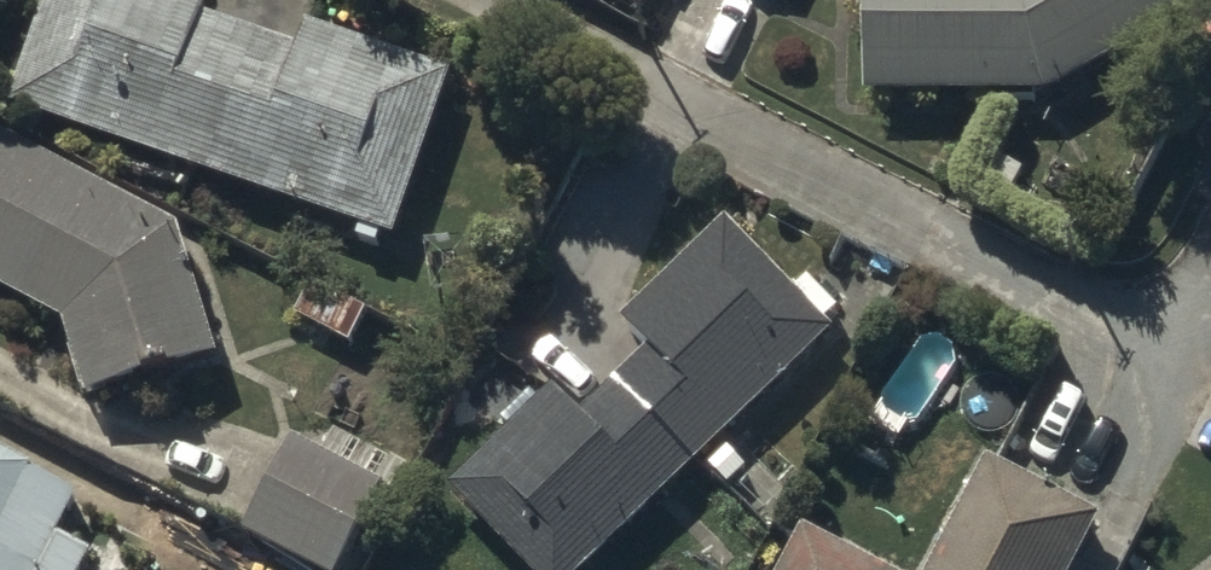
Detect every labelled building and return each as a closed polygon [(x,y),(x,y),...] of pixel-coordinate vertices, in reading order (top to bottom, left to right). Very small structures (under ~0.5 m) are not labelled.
[(10,105),(385,241),(445,77),(310,28),(301,53),(203,18),(209,0),(48,0),(10,105)] [(869,95),(1051,94),(1179,22),(1166,0),(868,0),(869,95)] [(0,134),(0,291),(65,324),(87,397),(218,361),(179,230),(0,134)] [(731,219),(621,321),(653,355),(583,420),(555,391),(452,486),(530,569),(586,569),(840,336),(731,219)] [(365,313),(311,285),(294,317),(348,345),(365,313)] [(295,442),(248,531),(323,569),(341,569),(384,488),(295,442)] [(0,453),(0,569),(87,569),(95,555),(64,539),(85,498),(0,453)] [(990,465),(935,569),(1072,569),(1098,521),(990,465)] [(804,533),(785,569),(875,569),(804,533)]
